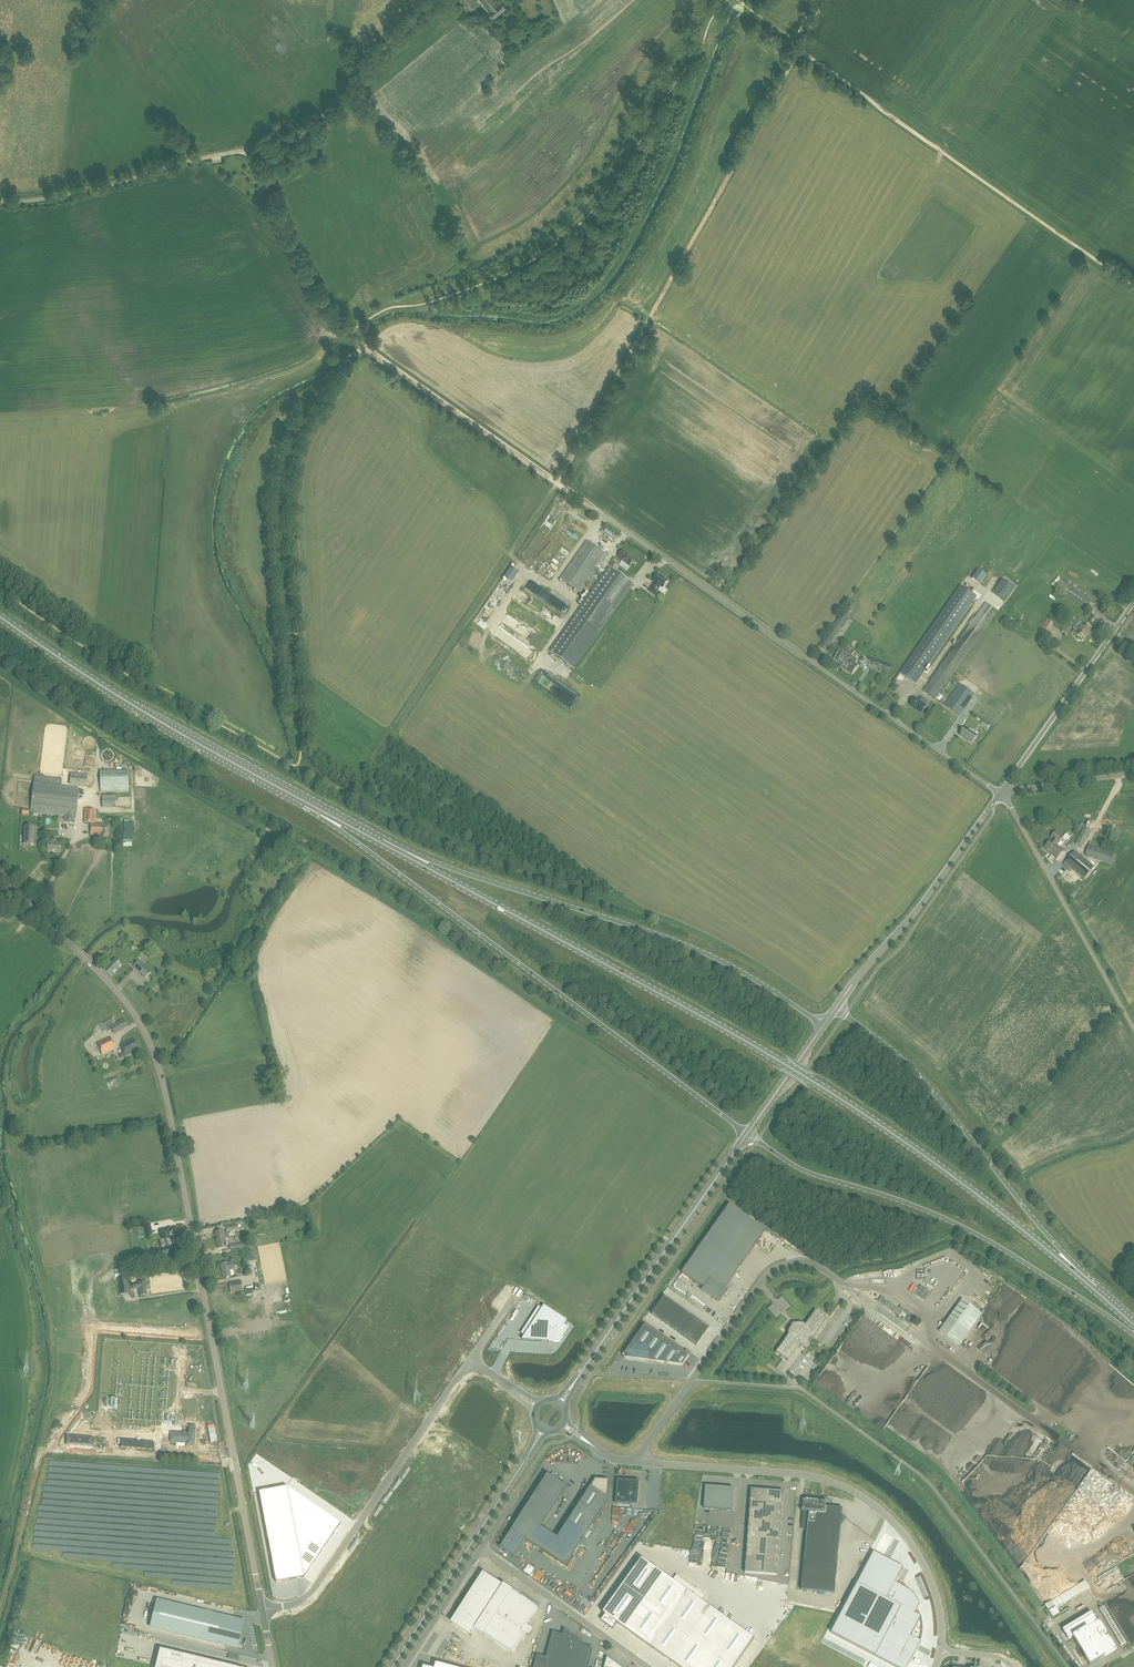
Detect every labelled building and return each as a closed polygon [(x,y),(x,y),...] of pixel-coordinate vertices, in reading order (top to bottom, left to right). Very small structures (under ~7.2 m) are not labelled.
[(479,5),(476,0),(461,0),(467,12),(479,5)] [(506,7),(501,1),(500,0),(499,0),(498,0),(480,0),(490,11),(489,12),(494,18),(506,7)] [(512,27),(518,21),(512,15),(506,21),(512,27)] [(603,560),(608,554),(587,540),(560,578),(578,591),(601,559),(603,560)] [(562,546),(542,575),(550,580),(570,552),(562,546)] [(634,560),(635,559),(623,550),(618,557),(625,563),(629,566),(632,563),(633,563),(635,561),(635,560),(634,560)] [(609,567),(575,615),(598,632),(632,583),(609,567)] [(983,584),(990,574),(980,568),(974,578),(983,584)] [(668,581),(658,574),(653,581),(655,582),(654,584),(649,591),(655,595),(661,587),(663,588),(668,581)] [(1004,577),(992,593),(1004,602),(1016,586),(1004,577)] [(1085,609),(1091,601),(1060,580),(1055,588),(1085,609)] [(900,674),(914,684),(976,596),(962,585),(900,674)] [(1103,610),(1107,604),(1099,598),(1095,604),(1103,610)] [(1030,599),(1021,612),(1033,620),(1041,607),(1030,599)] [(936,698),(998,611),(986,603),(924,690),(936,698)] [(850,611),(846,608),(840,616),(819,646),(825,650),(829,645),(842,628),(840,627),(845,620),(845,619),(847,616),(850,611)] [(598,632),(575,615),(550,651),(573,668),(598,632)] [(1047,636),(1054,624),(1047,619),(1039,631),(1047,636)] [(1106,626),(1096,620),(1091,628),(1089,631),(1098,637),(1106,626)] [(1089,631),(1091,628),(1083,623),(1079,630),(1078,629),(1075,634),(1081,638),(1083,636),(1085,637),(1089,631)] [(848,655),(840,649),(841,650),(834,659),(842,664),(848,655)] [(850,657),(848,655),(842,664),(843,665),(841,667),(852,674),(858,665),(849,659),(850,657)] [(955,680),(949,689),(954,692),(945,706),(959,716),(974,694),(955,680)] [(921,713),(926,706),(914,697),(909,704),(921,713)] [(976,735),(965,727),(960,735),(971,743),(976,735)] [(128,771),(100,771),(100,792),(128,792),(128,771)] [(87,786),(88,775),(70,773),(69,784),(87,786)] [(34,776),(30,812),(64,816),(63,822),(74,823),(74,817),(75,817),(79,789),(60,786),(61,779),(34,776)] [(102,807),(116,807),(115,794),(111,794),(111,796),(102,796),(102,807)] [(1115,814),(1119,805),(1115,803),(1111,812),(1115,814)] [(90,835),(102,835),(102,823),(95,823),(95,809),(85,808),(84,822),(91,822),(90,835)] [(34,844),(35,827),(33,827),(29,827),(29,828),(24,828),(23,841),(28,841),(28,844),(34,844)] [(1082,846),(1091,830),(1084,827),(1076,843),(1082,846)] [(1050,840),(1063,851),(1064,850),(1057,844),(1058,842),(1058,843),(1063,837),(1055,831),(1051,837),(1053,839),(1052,840),(1051,839),(1050,840)] [(1063,851),(1050,840),(1044,848),(1056,859),(1063,851)] [(60,852),(61,843),(47,842),(47,851),(60,852)] [(1115,850),(1091,842),(1091,843),(1090,842),(1089,845),(1088,845),(1085,855),(1111,863),(1115,850)] [(1094,867),(1075,850),(1063,864),(1068,869),(1070,866),(1085,878),(1094,867)] [(113,972),(121,964),(115,958),(107,966),(106,965),(103,969),(111,977),(114,973),(113,972)] [(151,972),(139,961),(134,966),(145,977),(151,972)] [(127,987),(130,990),(132,993),(136,991),(133,987),(130,984),(127,987)] [(114,1033),(127,1026),(124,1019),(115,1024),(112,1018),(103,1023),(108,1032),(112,1029),(114,1033)] [(102,1053),(115,1047),(110,1036),(97,1042),(102,1053)] [(126,1056),(139,1050),(134,1038),(120,1045),(126,1056)] [(103,1069),(108,1082),(118,1078),(109,1053),(97,1057),(101,1070),(103,1069)] [(766,1230),(729,1205),(682,1273),(718,1299),(766,1230)] [(162,1239),(171,1238),(171,1239),(175,1238),(174,1237),(177,1236),(176,1226),(160,1228),(162,1239)] [(222,1241),(225,1240),(223,1230),(214,1232),(216,1238),(221,1237),(222,1241)] [(222,1241),(221,1237),(216,1238),(218,1248),(226,1246),(225,1240),(222,1241)] [(766,1240),(763,1245),(772,1250),(776,1244),(770,1241),(770,1242),(766,1240)] [(169,1254),(167,1247),(156,1249),(158,1256),(169,1254)] [(948,1258),(925,1266),(930,1281),(936,1284),(939,1279),(939,1281),(946,1284),(946,1285),(949,1287),(952,1286),(953,1286),(958,1285),(962,1279),(965,1278),(964,1276),(967,1272),(965,1267),(961,1265),(960,1266),(949,1260),(948,1258)] [(229,1270),(234,1269),(233,1261),(220,1263),(223,1278),(231,1277),(229,1270)] [(120,1294),(129,1293),(127,1276),(118,1277),(120,1294)] [(231,1292),(243,1290),(241,1280),(229,1283),(231,1292)] [(132,1283),(133,1289),(139,1288),(140,1295),(147,1294),(145,1281),(138,1282),(132,1283)] [(914,1294),(924,1301),(931,1292),(921,1285),(914,1294)] [(710,1328),(666,1297),(654,1316),(698,1346),(710,1328)] [(909,1315),(905,1320),(911,1324),(916,1317),(902,1306),(900,1309),(883,1297),(879,1302),(895,1313),(895,1314),(896,1314),(900,1316),(903,1311),(909,1315)] [(982,1314),(962,1300),(939,1331),(959,1346),(982,1314)] [(567,1321),(544,1306),(522,1340),(559,1342),(568,1328),(564,1325),(567,1321)] [(788,1335),(776,1353),(777,1352),(788,1360),(787,1361),(788,1361),(800,1344),(806,1349),(805,1349),(806,1350),(828,1319),(827,1319),(816,1311),(816,1310),(806,1325),(805,1324),(804,1324),(802,1323),(801,1323),(800,1323),(799,1323),(797,1323),(796,1324),(795,1322),(792,1325),(792,1326),(791,1327),(790,1328),(789,1329),(789,1330),(789,1332),(788,1334),(788,1335)] [(645,1325),(624,1354),(626,1358),(682,1365),(689,1356),(645,1325)] [(919,1386),(928,1392),(940,1374),(932,1368),(919,1386)] [(169,1442),(188,1443),(187,1445),(194,1445),(196,1430),(196,1425),(189,1425),(189,1429),(188,1431),(183,1430),(183,1433),(170,1432),(169,1442)] [(93,1446),(93,1438),(66,1436),(66,1444),(93,1446)] [(153,1450),(154,1443),(121,1441),(121,1447),(153,1450)] [(1083,1480),(1089,1471),(1086,1469),(1080,1479),(1083,1480)] [(607,1480),(608,1479),(595,1478),(589,1487),(590,1488),(557,1539),(540,1528),(567,1487),(548,1474),(511,1530),(507,1537),(499,1550),(513,1559),(526,1540),(566,1566),(607,1503),(607,1498),(606,1497),(607,1495),(609,1481),(607,1480)] [(637,1505),(639,1481),(617,1479),(616,1504),(637,1505)] [(286,1486),(258,1492),(275,1582),(304,1577),(340,1523),(286,1486)] [(705,1486),(704,1508),(732,1511),(733,1488),(705,1486)] [(783,1492),(751,1489),(745,1573),(777,1575),(783,1492)] [(804,1561),(801,1590),(834,1593),(837,1564),(841,1526),(847,1519),(842,1515),(842,1508),(825,1506),(826,1502),(820,1501),(820,1503),(814,1503),(815,1501),(804,1500),(803,1511),(808,1511),(804,1561)] [(831,1633),(896,1666),(898,1666),(903,1657),(910,1661),(920,1642),(921,1640),(921,1638),(922,1636),(922,1634),(922,1633),(923,1631),(923,1629),(923,1627),(922,1625),(922,1623),(922,1621),(921,1619),(921,1617),(914,1613),(919,1604),(901,1595),(905,1588),(895,1583),(903,1568),(884,1558),(881,1563),(871,1557),(874,1552),(873,1552),(831,1633)] [(601,1620),(612,1628),(617,1623),(678,1666),(735,1666),(755,1639),(702,1601),(705,1596),(677,1575),(673,1581),(641,1558),(603,1613),(605,1615),(601,1620)] [(502,1586),(483,1574),(452,1623),(471,1635),(475,1629),(512,1653),(525,1633),(522,1631),(538,1608),(504,1584),(502,1586)] [(157,1600),(150,1628),(237,1648),(244,1621),(157,1600)] [(1090,1665),(1117,1649),(1100,1620),(1097,1622),(1091,1612),(1062,1629),(1068,1639),(1073,1637),(1090,1665)] [(592,1650),(583,1647),(583,1644),(565,1631),(564,1637),(554,1634),(546,1663),(536,1660),(534,1666),(588,1666),(592,1650)] [(639,1649),(642,1644),(634,1638),(630,1643),(639,1649)] [(155,1666),(241,1666),(159,1647),(155,1666)] [(460,1661),(466,1664),(469,1657),(462,1655),(460,1661)] [(607,1657),(604,1666),(621,1666),(607,1657)]
